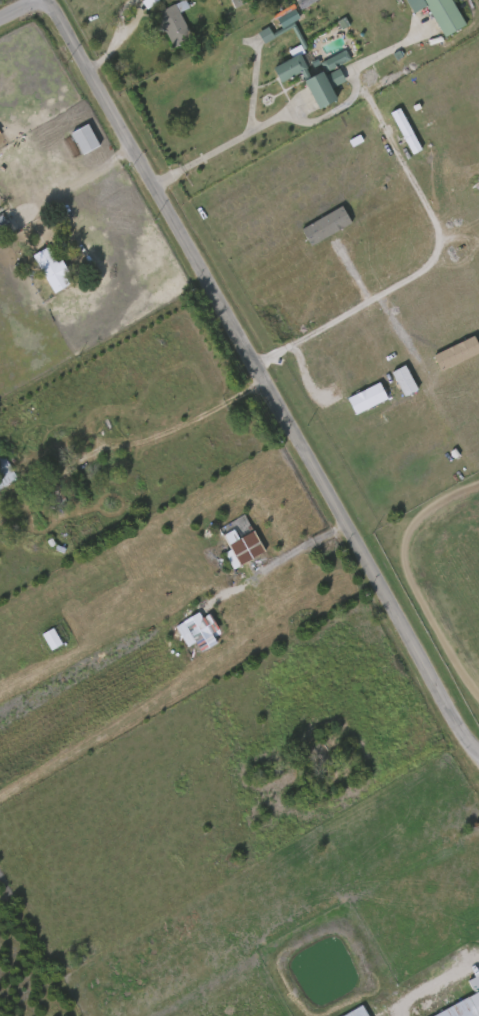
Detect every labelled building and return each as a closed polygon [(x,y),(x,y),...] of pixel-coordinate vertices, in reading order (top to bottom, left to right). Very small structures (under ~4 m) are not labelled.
[(158,9),(182,0),(185,0),(187,6),(180,9),(191,39),(171,46),(158,9)] [(300,10),(319,0),(295,0),(300,10)] [(427,6),(443,37),(465,26),(451,0),(406,0),(413,14),(427,6)] [(274,15),(282,29),(272,34),(268,27),(258,33),(263,43),(302,21),(292,5),(274,15)] [(351,61),(346,50),(322,62),(327,72),(351,61)] [(272,64),(299,53),(306,67),(278,79),(272,64)] [(334,97),(316,106),(303,77),(321,68),(334,97)] [(345,81),(338,69),(328,75),(335,87),(345,81)] [(421,150),(399,109),(390,113),(412,155),(421,150)] [(70,130),(86,121),(98,144),(82,153),(70,130)] [(4,236),(0,230),(0,204),(2,203),(18,226),(4,236)] [(351,224),(342,206),(300,230),(310,247),(351,224)] [(63,274),(69,283),(54,292),(32,254),(46,246),(56,261),(60,258),(68,271),(63,274)] [(387,399),(379,383),(347,398),(355,415),(387,399)] [(10,482),(0,484),(0,448),(4,447),(10,482)] [(226,543),(254,529),(265,551),(232,567),(224,552),(229,549),(226,543)] [(186,648),(195,643),(198,650),(222,640),(210,614),(201,618),(199,614),(176,625),(186,648)] [(61,646),(54,629),(42,634),(49,651),(61,646)] [(467,980),(475,995),(432,1015),(478,1015),(478,974),(467,980)] [(363,1006),(344,1015),(368,1015),(363,1006)]
